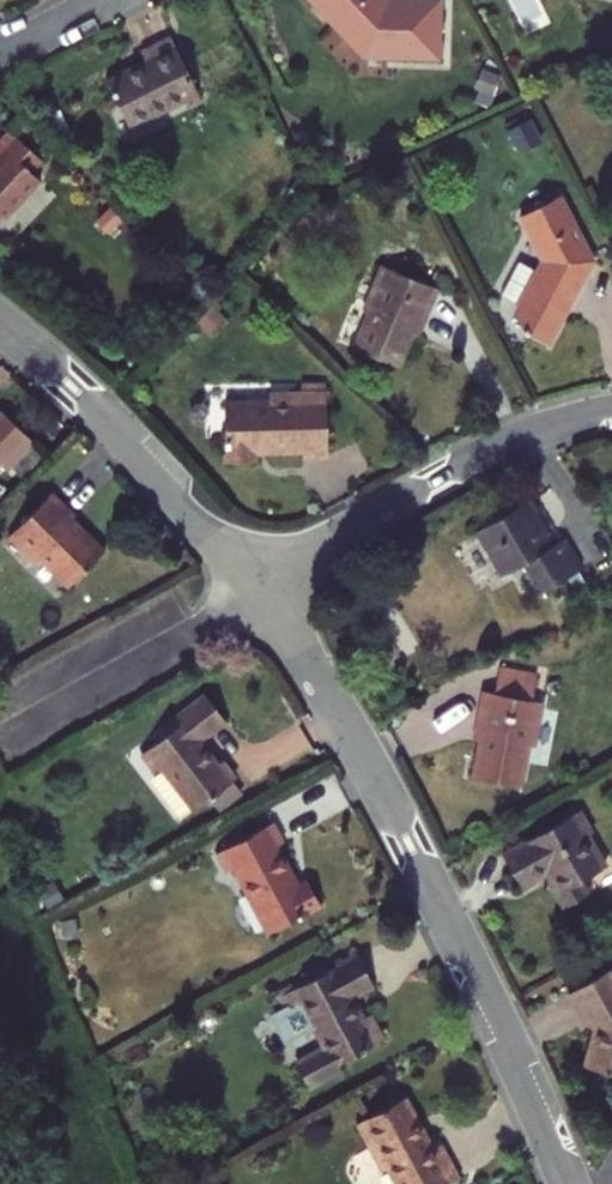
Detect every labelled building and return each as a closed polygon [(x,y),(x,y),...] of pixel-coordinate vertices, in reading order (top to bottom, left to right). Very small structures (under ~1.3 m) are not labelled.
[(340,19),(344,15),(371,43),(393,43),(393,50),(444,52),(446,0),(322,0),(340,19)] [(524,28),(544,21),(536,0),(514,0),(524,28)] [(344,15),(340,19),(370,49),(393,50),(393,43),(371,43),(344,15)] [(122,81),(144,126),(214,91),(185,34),(155,49),(161,61),(122,81)] [(19,219),(53,180),(43,171),(53,158),(20,130),(0,153),(4,157),(0,162),(0,226),(12,212),(19,219)] [(610,257),(576,191),(537,210),(560,255),(552,269),(532,259),(514,290),(534,302),(530,309),(536,324),(563,339),(610,257)] [(425,303),(433,306),(449,268),(395,245),(377,288),(382,290),(367,327),(408,344),(420,315),(425,303)] [(425,303),(420,315),(428,318),(433,306),(425,303)] [(302,403),(271,403),(234,403),(234,461),(262,462),(262,449),(302,449),(302,455),(326,456),(326,394),(303,393),(302,403)] [(302,403),(303,393),(271,393),(271,403),(302,403)] [(5,412),(0,417),(0,468),(3,466),(6,470),(34,442),(5,412)] [(78,575),(113,541),(82,509),(86,505),(64,482),(19,525),(47,553),(52,548),(78,575)] [(541,507),(485,535),(509,584),(533,572),(548,601),(593,579),(577,546),(563,552),(556,556),(550,545),(557,541),(541,507)] [(556,556),(563,552),(557,541),(550,545),(556,556)] [(536,752),(540,753),(550,711),(541,709),(547,684),(511,676),(506,699),(496,697),(489,725),(498,727),(495,738),(484,784),(526,794),(536,752)] [(173,768),(206,812),(225,798),(245,784),(248,781),(234,762),(228,766),(211,742),(237,723),(218,698),(172,731),(176,737),(153,754),(167,773),(173,768)] [(498,727),(489,725),(487,736),(495,738),(498,727)] [(255,798),(245,784),(225,798),(235,812),(255,798)] [(597,831),(585,811),(510,854),(529,886),(554,871),(560,880),(557,882),(571,906),(597,891),(591,879),(611,867),(593,834),(597,831)] [(241,869),(274,931),(326,903),(314,880),(303,885),(282,846),(288,842),(278,823),(222,852),(233,873),(241,869)] [(370,955),(297,996),(305,1011),(296,1016),(307,1037),(325,1027),(337,1048),(309,1064),(310,1068),(309,1073),(313,1081),(319,1083),(322,1089),(354,1072),(351,1066),(396,1042),(382,1016),(377,1020),(366,999),(387,988),(370,955)] [(577,993),(594,1022),(596,1021),(602,1017),(608,1027),(602,1031),(592,1066),(611,1072),(611,973),(577,993)] [(596,1021),(602,1031),(608,1027),(602,1017),(596,1021)] [(473,1176),(455,1142),(446,1146),(419,1094),(369,1121),(383,1146),(391,1141),(414,1183),(457,1183),(473,1176)]
